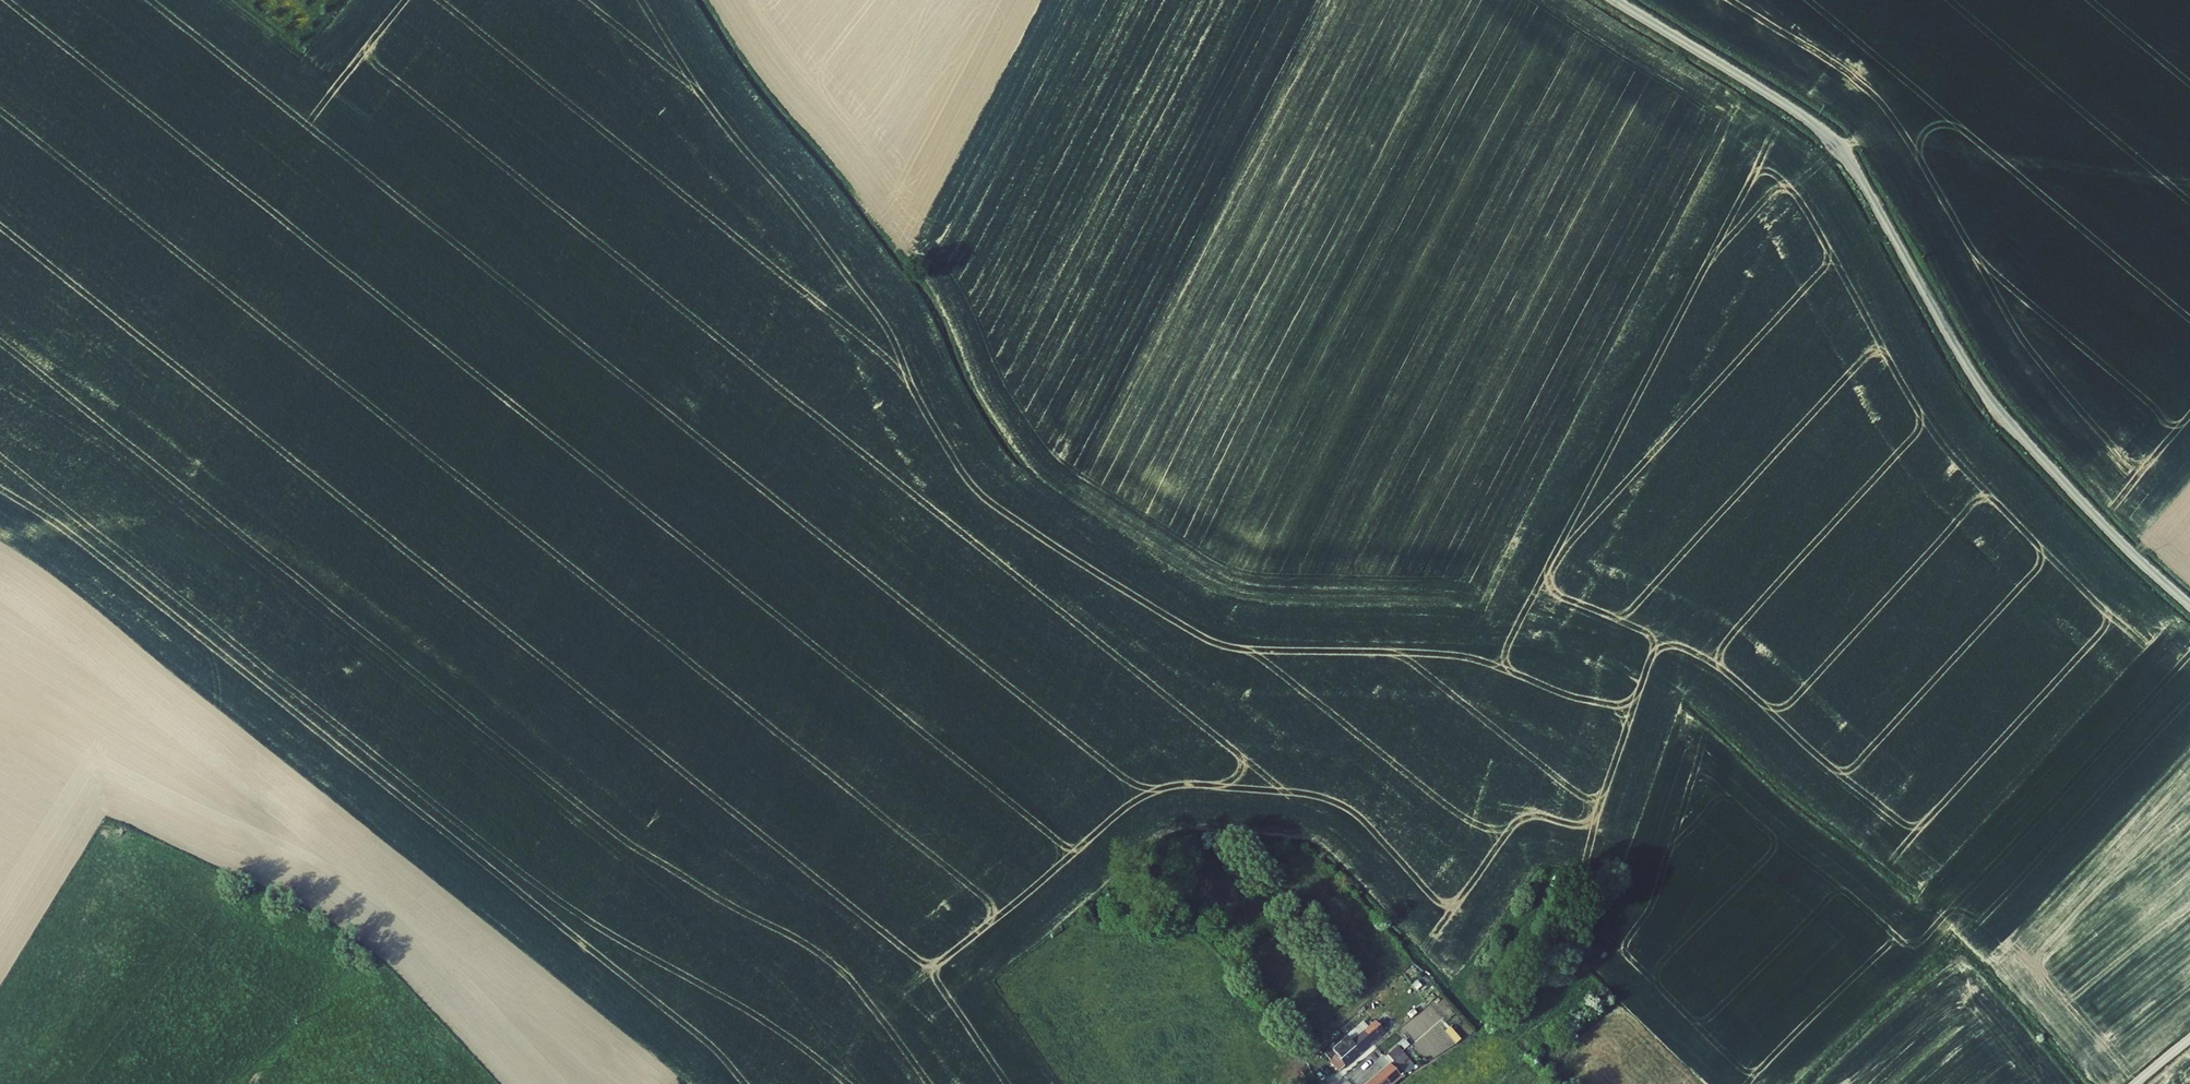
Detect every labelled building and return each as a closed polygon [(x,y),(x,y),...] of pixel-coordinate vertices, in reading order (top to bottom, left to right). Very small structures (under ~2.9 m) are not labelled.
[(1371,1026),(1326,1066),(1334,1076),(1380,1036),(1371,1026)] [(1398,1046),(1389,1054),(1395,1061),(1404,1053),(1398,1046)] [(1395,1061),(1392,1065),(1402,1077),(1406,1074),(1395,1061)] [(1370,1083),(1394,1083),(1402,1077),(1392,1065),(1370,1083)]
